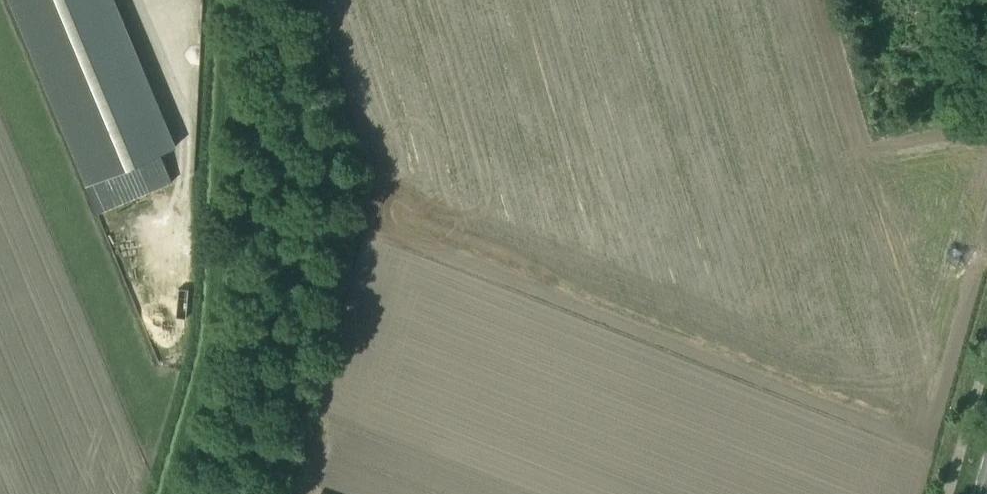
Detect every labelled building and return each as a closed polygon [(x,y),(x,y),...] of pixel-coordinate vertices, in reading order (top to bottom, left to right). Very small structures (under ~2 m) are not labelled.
[(175,147),(114,0),(8,0),(84,184),(175,147)]
